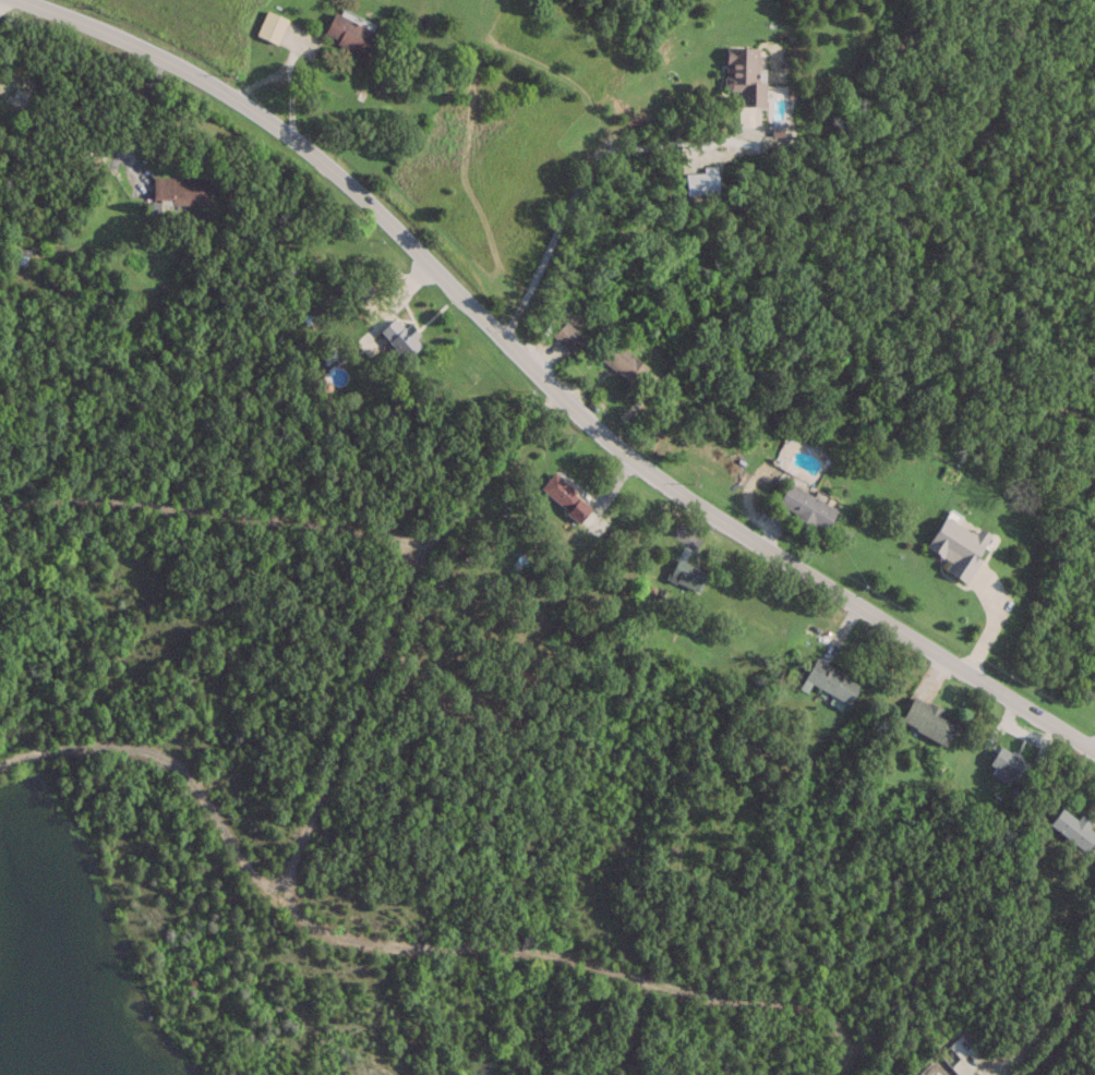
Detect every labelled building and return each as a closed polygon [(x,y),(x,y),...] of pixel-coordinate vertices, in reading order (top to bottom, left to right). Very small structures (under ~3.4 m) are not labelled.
[(272,45),(284,21),(263,11),(251,35),(272,45)] [(363,56),(373,31),(328,14),(318,39),(363,56)] [(735,108),(758,108),(758,49),(721,49),(721,92),(735,92),(735,108)] [(712,167),(699,167),(699,173),(682,173),(682,195),(712,195),(712,167)] [(208,203),(208,177),(154,177),(154,203),(208,203)] [(404,360),(422,346),(414,336),(397,315),(380,328),(404,360)] [(548,336),(565,352),(579,338),(561,322),(548,336)] [(594,360),(635,383),(645,364),(604,342),(594,360)] [(562,510),(558,515),(572,528),(590,508),(550,472),(537,487),(562,510)] [(832,506),(782,483),(772,507),(821,529),(832,506)] [(921,548),(954,565),(949,575),(962,582),(986,536),(956,520),(956,519),(941,511),(921,548)] [(705,572),(684,563),(690,548),(679,544),(665,579),(697,592),(705,572)] [(856,679),(810,658),(796,687),(805,691),(808,684),(831,695),(828,702),(842,709),(856,679)] [(896,722),(943,743),(955,717),(908,695),(896,722)] [(982,768),(1012,786),(1027,762),(997,743),(982,768)] [(1082,852),(1094,836),(1060,807),(1047,823),(1082,852)]
